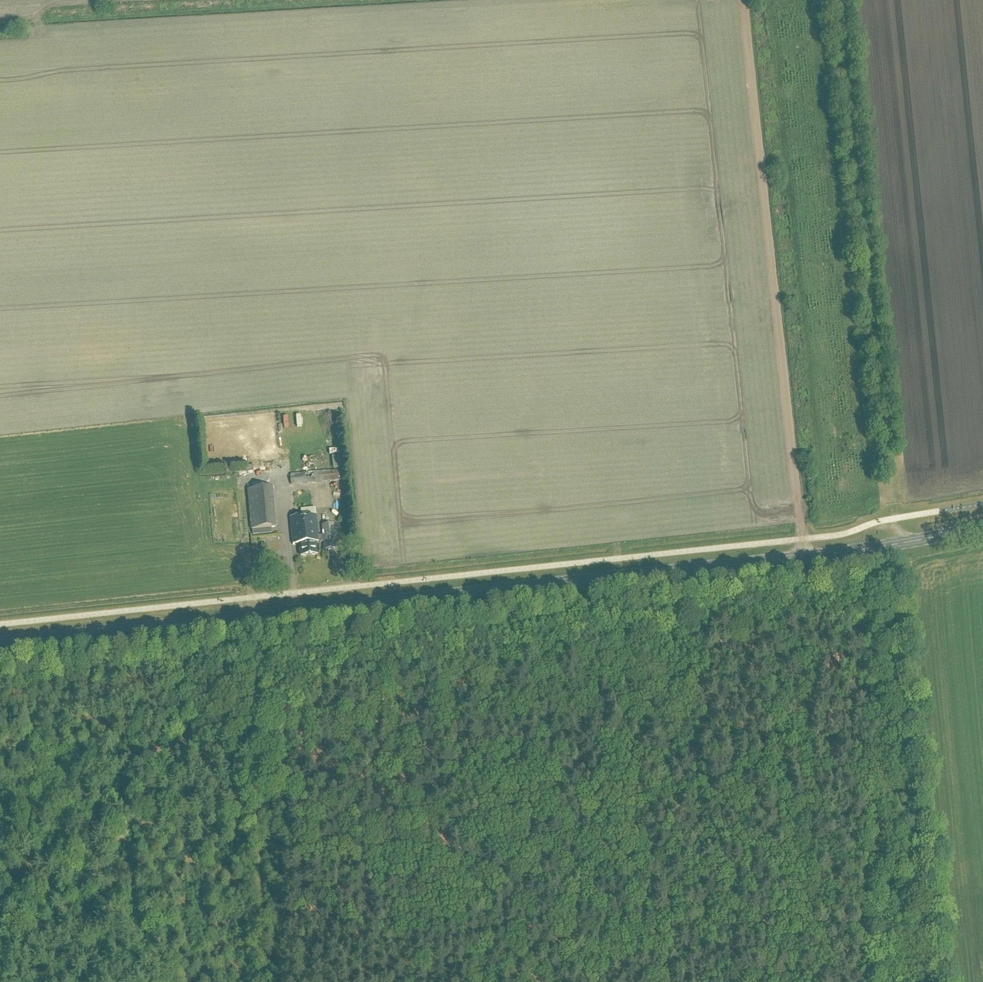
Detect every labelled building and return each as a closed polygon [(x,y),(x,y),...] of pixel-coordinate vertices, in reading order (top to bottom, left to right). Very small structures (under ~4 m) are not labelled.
[(344,457),(332,458),(333,469),(345,468),(344,457)] [(327,472),(290,475),(291,486),(345,481),(344,469),(327,470),(327,472)] [(252,537),(259,536),(272,535),(272,529),(277,528),(273,488),(249,490),(252,537)] [(324,543),(324,544),(325,552),(337,551),(334,526),(322,527),(323,537),(318,538),(316,517),(291,520),(294,547),(300,546),(301,559),(318,557),(316,543),(324,543)]
